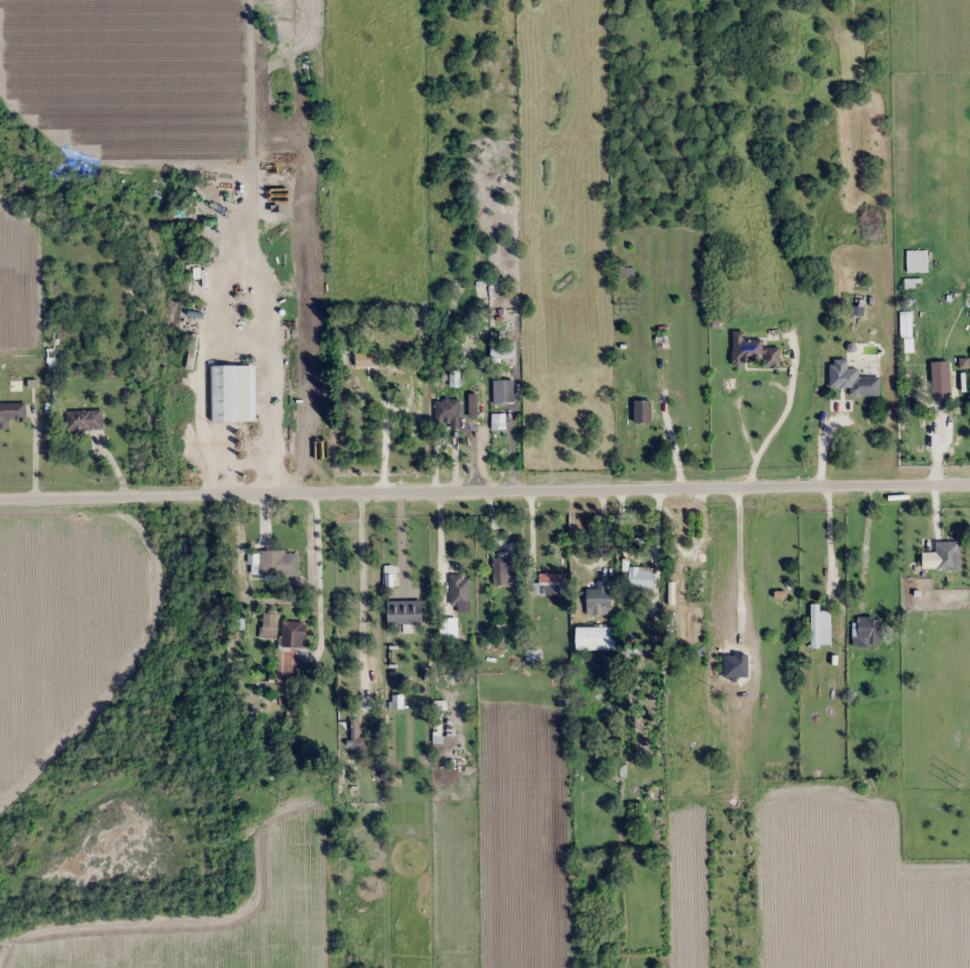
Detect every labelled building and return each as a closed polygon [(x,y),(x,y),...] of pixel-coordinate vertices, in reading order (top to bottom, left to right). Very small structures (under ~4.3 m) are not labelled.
[(615,277),(635,277),(635,265),(615,265),(615,277)] [(745,331),(733,331),(733,366),(782,366),(782,348),(764,348),(764,339),(745,339),(745,331)] [(950,396),(950,362),(933,362),(933,396),(950,396)] [(257,421),(257,365),(212,366),(212,421),(257,421)] [(467,394),(482,395),(481,408),(513,409),(513,398),(502,398),(502,386),(490,386),(490,385),(468,384),(467,394)] [(435,399),(435,424),(448,424),(448,429),(461,429),(461,399),(435,399)] [(652,423),(652,400),(635,400),(635,423),(652,423)] [(0,403),(0,429),(11,429),(11,418),(26,418),(26,403),(0,403)] [(103,430),(103,411),(67,411),(67,430),(103,430)] [(961,571),(961,542),(936,542),(936,571),(961,571)] [(299,576),(299,553),(259,553),(259,576),(299,576)] [(511,586),(511,576),(517,576),(517,558),(494,558),(494,586),(511,586)] [(654,567),(622,567),(622,588),(654,588),(654,567)] [(470,605),(470,575),(450,575),(450,605),(470,605)] [(535,582),(535,595),(565,595),(565,582),(535,582)] [(587,589),(587,609),(612,609),(612,582),(597,582),(597,589),(587,589)] [(423,625),(423,601),(388,601),(388,625),(423,625)] [(811,605),(811,647),(831,647),(831,611),(820,611),(820,605),(811,605)] [(278,614),(261,614),(261,638),(278,638),(278,614)] [(882,645),(881,617),(853,618),(854,646),(882,645)] [(303,622),(281,621),(278,681),(301,682),(303,622)] [(576,650),(618,650),(618,627),(576,627),(576,650)] [(351,722),(351,749),(359,749),(359,722),(351,722)]
